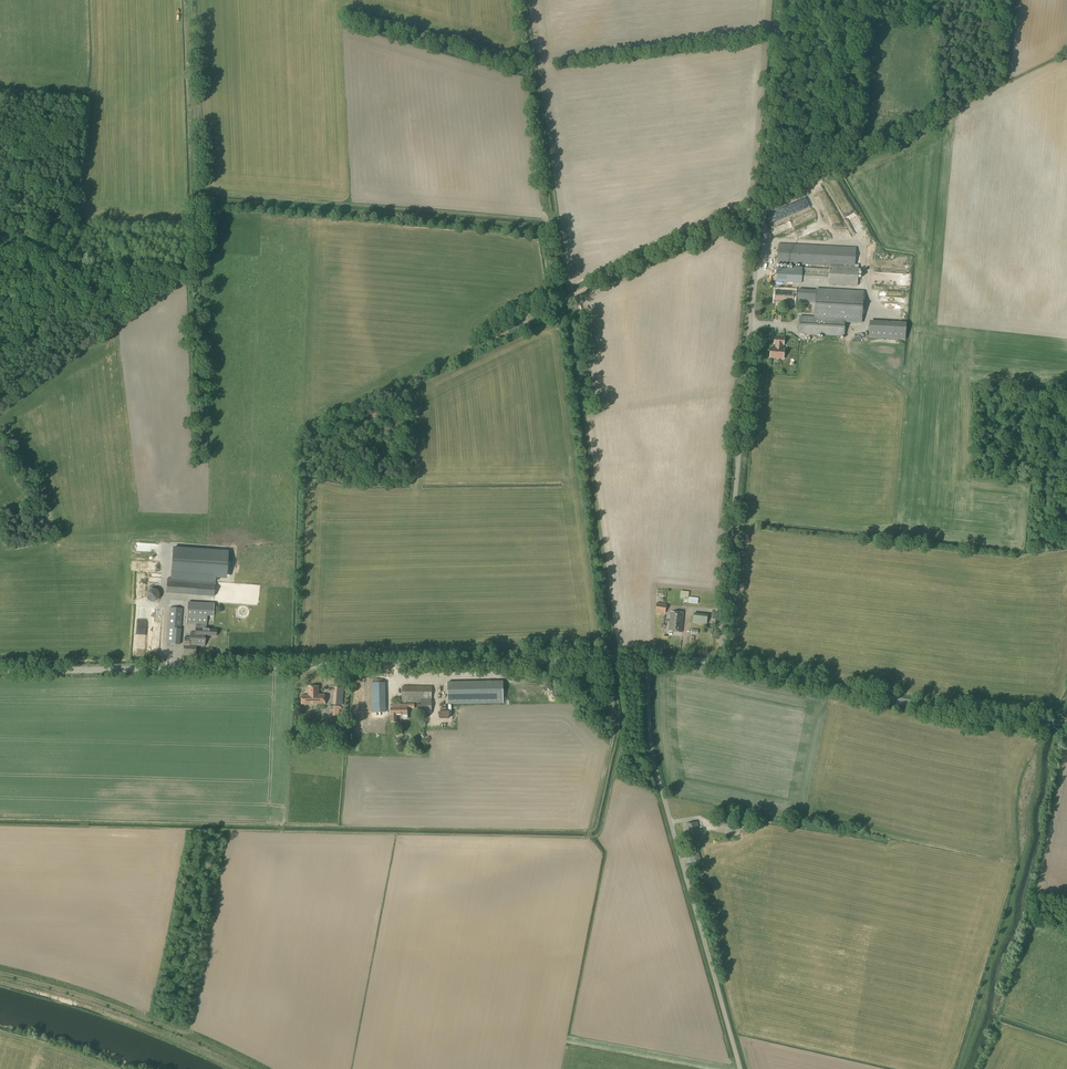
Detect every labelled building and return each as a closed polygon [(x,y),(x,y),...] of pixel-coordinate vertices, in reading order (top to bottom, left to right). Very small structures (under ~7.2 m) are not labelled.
[(857,285),(858,264),(854,264),(855,248),(778,244),(777,263),(829,265),(829,269),(802,268),(801,283),(828,285),(828,284),(857,285)] [(776,282),(801,283),(802,268),(802,267),(793,267),(793,269),(777,268),(776,282)] [(864,291),(816,289),(816,290),(797,289),(796,302),(815,303),(814,317),(799,316),(798,333),(844,336),(845,322),(862,323),(864,291)] [(794,303),(794,291),(775,290),(775,301),(778,301),(778,302),(794,303)] [(907,339),(907,326),(871,326),(870,338),(907,339)] [(771,348),(770,357),(783,359),(784,349),(782,349),(782,345),(783,345),(784,338),(775,337),(774,344),(776,344),(776,346),(776,348),(771,348)] [(166,593),(214,596),(215,575),(226,576),(228,552),(173,548),(171,579),(167,578),(166,593)] [(152,602),(156,601),(158,599),(159,595),(158,592),(156,590),(153,588),(149,589),(146,592),(146,596),(146,599),(149,601),(152,602)] [(688,598),(689,592),(680,591),(680,599),(684,599),(684,601),(687,601),(687,598),(685,598),(688,598)] [(213,616),(214,604),(187,602),(187,615),(186,623),(195,624),(195,632),(190,631),(189,637),(184,637),(182,654),(195,655),(196,646),(204,646),(205,636),(216,637),(216,630),(206,629),(206,616),(213,616)] [(665,613),(666,604),(657,603),(655,612),(665,613)] [(179,645),(182,608),(169,607),(166,644),(179,645)] [(681,632),(683,613),(671,612),(669,631),(681,632)] [(706,624),(707,615),(694,614),(693,623),(706,624)] [(384,683),(383,679),(375,679),(375,683),(366,683),(366,701),(371,701),(372,731),(381,731),(381,711),(385,711),(385,683),(384,683)] [(448,705),(503,704),(503,681),(447,682),(448,705)] [(319,695),(319,686),(308,687),(309,695),(301,695),(302,704),(316,704),(316,705),(325,705),(325,694),(319,695)] [(432,713),(432,686),(402,686),(402,702),(421,702),(421,703),(417,703),(417,707),(417,708),(421,708),(421,713),(432,713)] [(344,688),(335,687),(333,705),(342,705),(344,688)] [(409,716),(407,714),(407,709),(414,708),(414,704),(393,704),(393,707),(390,707),(391,722),(397,722),(397,715),(402,715),(402,718),(403,719),(408,719),(409,718),(409,716)] [(340,709),(341,710),(342,707),(334,707),(333,716),(339,716),(340,709)] [(739,829),(740,822),(718,818),(716,825),(739,829)] [(688,839),(700,837),(697,822),(686,824),(688,839)] [(691,863),(701,860),(699,853),(689,855),(691,863)]
